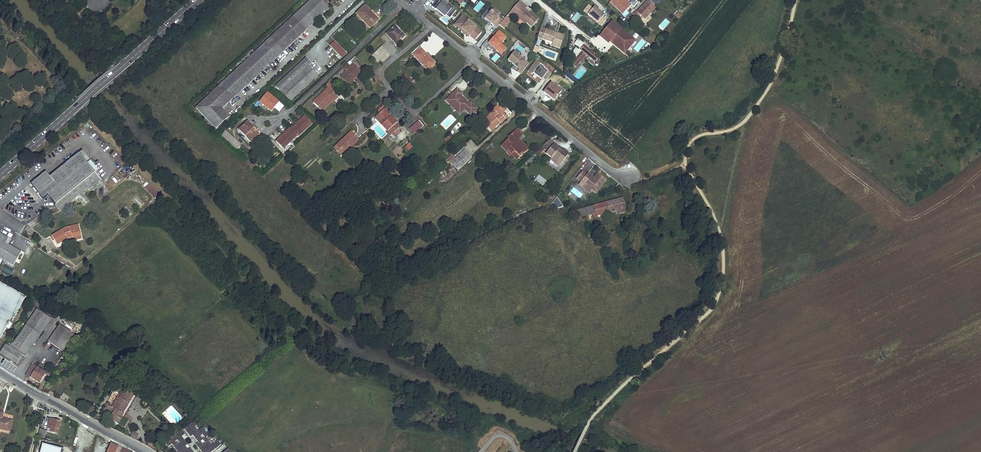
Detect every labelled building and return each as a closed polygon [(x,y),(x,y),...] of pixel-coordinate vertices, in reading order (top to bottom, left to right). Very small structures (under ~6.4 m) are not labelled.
[(319,0),(311,0),(196,107),(215,129),(229,116),(222,109),(328,10),(319,0)] [(443,0),(429,0),(425,6),(449,21),(456,11),(442,2),(443,0)] [(630,5),(625,0),(610,0),(609,1),(625,17),(629,12),(626,10),(630,5)] [(655,8),(647,0),(646,0),(632,15),(641,23),(655,8)] [(524,9),(526,7),(523,4),(514,14),(517,18),(525,24),(526,23),(531,27),(538,19),(530,12),(529,13),(529,14),(527,13),(528,12),(524,9)] [(602,17),(603,16),(588,4),(582,12),(588,17),(586,20),(592,25),(594,22),(601,27),(606,21),(602,17)] [(372,15),(364,7),(357,14),(370,28),(378,21),(372,15)] [(454,25),(474,42),(482,32),(462,15),(454,25)] [(632,39),(632,37),(612,22),(601,37),(610,43),(611,41),(614,38),(616,40),(617,42),(619,44),(621,43),(625,46),(628,42),(631,42),(632,39)] [(404,36),(394,26),(386,34),(396,44),(404,36)] [(555,33),(541,29),(538,38),(553,43),(552,47),(560,49),(564,36),(557,34),(557,35),(555,34),(555,33)] [(487,44),(501,56),(507,48),(502,44),(507,38),(499,31),(487,44)] [(614,38),(611,41),(626,53),(636,40),(632,37),(632,39),(631,42),(628,42),(625,46),(621,43),(619,44),(617,42),(616,40),(614,38)] [(341,59),(347,54),(335,41),(330,46),(341,59)] [(592,53),(580,43),(576,47),(582,52),(583,53),(581,55),(580,53),(577,51),(577,52),(576,53),(575,54),(575,55),(575,56),(574,57),(574,58),(574,59),(575,60),(575,61),(575,62),(576,63),(573,66),(578,70),(587,59),(596,66),(600,61),(591,54),(592,53)] [(387,53),(381,47),(372,56),(378,62),(380,60),(387,53)] [(435,63),(421,48),(413,55),(427,70),(435,63)] [(521,75),(529,62),(513,52),(507,61),(519,68),(516,72),(521,75)] [(389,56),(387,53),(380,60),(383,62),(389,56)] [(312,63),(306,58),(275,86),(290,102),(318,76),(309,66),(312,63)] [(544,83),(552,73),(535,60),(525,73),(535,80),(537,77),(544,83)] [(353,65),(361,74),(363,71),(355,63),(353,65)] [(361,74),(353,65),(341,76),(348,83),(353,78),(355,79),(361,74)] [(565,74),(572,84),(576,81),(569,71),(565,74)] [(412,80),(405,74),(402,78),(409,84),(412,80)] [(544,86),(547,88),(543,94),(555,101),(562,90),(548,80),(544,86)] [(333,93),(328,88),(313,102),(320,109),(326,103),(327,104),(332,99),(333,100),(334,101),(337,98),(333,93)] [(462,93),(457,88),(445,100),(450,105),(453,102),(462,111),(464,109),(470,114),(477,108),(470,101),(469,103),(460,95),(462,93)] [(258,102),(271,112),(280,102),(267,92),(258,102)] [(333,100),(332,99),(327,104),(326,103),(320,109),(322,111),(333,100)] [(459,114),(462,111),(453,102),(450,105),(459,114)] [(499,108),(497,106),(493,110),(496,113),(494,115),(493,114),(484,123),(491,131),(500,123),(501,124),(508,118),(506,115),(505,116),(503,114),(507,110),(503,106),(499,108)] [(398,122),(385,108),(382,110),(389,118),(390,117),(397,123),(398,122)] [(389,118),(382,110),(375,118),(387,131),(386,132),(389,135),(390,136),(399,128),(395,124),(397,123),(390,117),(389,118)] [(493,114),(492,113),(482,121),(484,123),(493,114)] [(312,124),(305,116),(301,119),(302,120),(295,127),(294,126),(291,129),(297,136),(298,137),(312,124)] [(409,129),(414,134),(424,126),(418,120),(409,129)] [(246,123),(239,130),(251,143),(259,136),(252,127),(251,128),(246,123)] [(291,129),(290,128),(287,132),(287,133),(281,139),(279,138),(276,142),(283,149),(297,136),(291,129)] [(522,135),(517,130),(508,138),(509,139),(501,146),(506,151),(507,150),(511,154),(514,151),(519,157),(525,151),(522,148),(525,146),(521,142),(519,144),(516,140),(518,139),(522,135)] [(359,140),(351,132),(344,139),(343,138),(341,141),(336,146),(342,153),(350,146),(351,148),(359,140)] [(241,145),(227,133),(223,138),(237,150),(241,145)] [(568,155),(556,145),(550,153),(562,163),(568,155)] [(342,153),(336,146),(333,149),(340,156),(342,153)] [(350,146),(342,153),(344,155),(351,148),(350,146)] [(545,150),(542,148),(529,160),(531,162),(545,150)] [(472,157),(465,150),(454,159),(451,163),(458,170),(472,157)] [(519,157),(514,151),(511,154),(516,160),(519,157)] [(89,190),(101,180),(79,154),(50,177),(46,173),(31,185),(43,199),(48,195),(60,211),(89,189),(89,190)] [(561,169),(550,160),(546,165),(557,174),(561,169)] [(591,192),(595,195),(606,181),(596,173),(592,178),(582,170),(575,179),(580,182),(577,186),(588,195),(591,192)] [(151,195),(155,191),(146,182),(142,186),(151,195)] [(84,194),(79,197),(83,205),(88,202),(84,194)] [(556,210),(561,208),(558,198),(553,200),(556,210)] [(626,212),(622,199),(603,204),(605,214),(619,210),(620,213),(626,212)] [(605,214),(603,204),(593,206),(596,216),(605,214)] [(593,206),(574,211),(576,219),(592,215),(593,217),(596,216),(593,206)] [(65,228),(52,236),(57,245),(67,239),(72,237),(81,235),(79,225),(65,228)] [(0,233),(0,241),(8,246),(11,240),(0,233)] [(0,258),(13,266),(21,253),(8,246),(0,241),(0,258)] [(5,265),(1,271),(10,276),(14,270),(5,265)] [(5,329),(12,316),(15,318),(26,298),(0,284),(0,339),(5,329)] [(11,348),(25,357),(51,320),(36,310),(11,348)] [(61,351),(73,335),(59,325),(48,341),(61,351)] [(25,357),(11,348),(6,345),(0,354),(19,366),(23,357),(24,358),(25,357)] [(32,365),(26,375),(40,383),(42,380),(43,380),(47,374),(32,365)] [(120,392),(117,398),(122,401),(125,395),(132,393),(135,395),(118,425),(120,426),(139,394),(133,390),(120,392)] [(122,401),(117,398),(111,408),(108,406),(109,404),(107,402),(105,406),(107,408),(106,408),(113,412),(109,420),(118,425),(135,395),(132,393),(125,395),(122,401)] [(3,428),(3,430),(9,431),(12,421),(1,418),(2,415),(0,414),(0,427),(3,428)] [(61,421),(50,419),(48,428),(52,429),(52,432),(57,433),(61,421)] [(194,422),(184,429),(191,437),(193,436),(198,442),(196,444),(202,451),(212,451),(221,445),(218,440),(212,445),(206,437),(209,436),(203,428),(198,431),(195,427),(197,426),(194,422)] [(47,431),(39,429),(37,437),(45,439),(47,431)] [(136,440),(140,432),(134,429),(130,437),(136,440)] [(165,443),(168,447),(172,444),(178,451),(177,451),(194,451),(191,448),(188,450),(186,446),(188,445),(182,437),(185,434),(182,430),(165,443)] [(111,443),(107,451),(121,451),(122,449),(111,443)]
